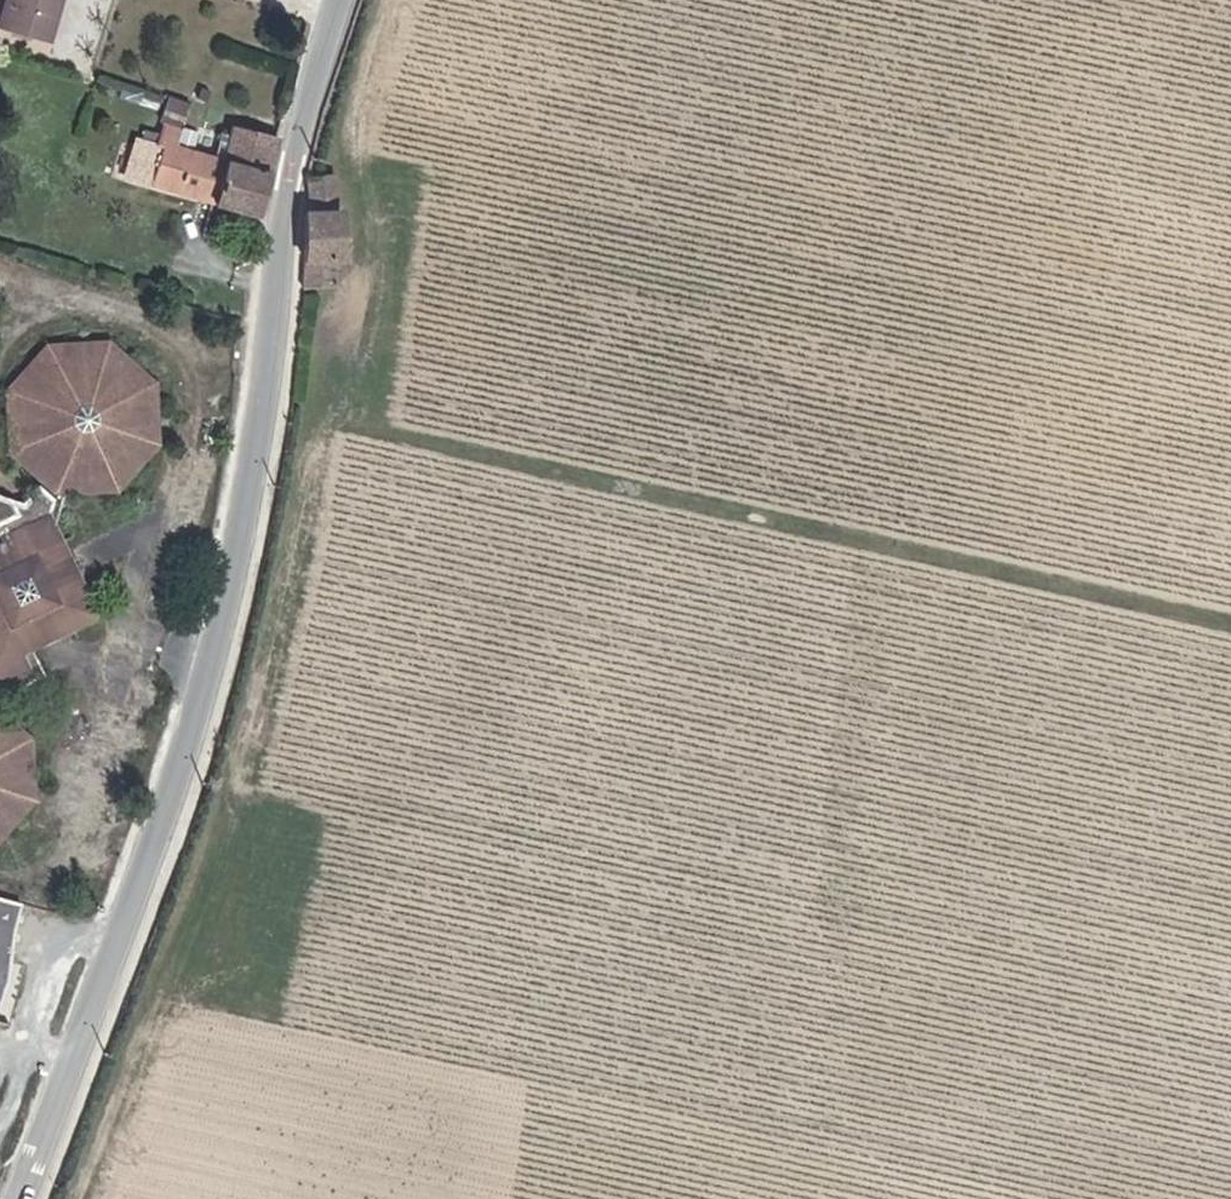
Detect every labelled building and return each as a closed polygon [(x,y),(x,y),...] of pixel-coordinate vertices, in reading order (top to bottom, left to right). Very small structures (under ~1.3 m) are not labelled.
[(29,57),(45,0),(0,0),(0,49),(29,57)] [(172,63),(163,62),(159,79),(167,81),(172,63)] [(176,133),(165,184),(251,204),(262,154),(273,111),(197,91),(193,107),(184,105),(180,118),(176,133)] [(115,170),(165,184),(176,133),(156,128),(158,112),(146,110),(132,106),(115,170)] [(303,176),(303,186),(339,185),(337,175),(303,176)] [(339,185),(303,186),(301,208),(338,208),(339,185)] [(294,211),(290,277),(338,276),(340,211),(338,208),(301,208),(300,209),(294,211)] [(50,338),(0,397),(0,403),(16,416),(17,458),(55,491),(124,490),(165,442),(164,378),(116,337),(50,338)] [(0,534),(0,685),(39,669),(31,650),(103,619),(57,510),(0,534)] [(8,840),(8,821),(42,820),(40,725),(0,726),(0,840),(8,840)] [(0,887),(0,988),(13,991),(21,966),(30,926),(39,899),(0,887)] [(6,1017),(13,991),(0,988),(0,1015),(6,1017)]
